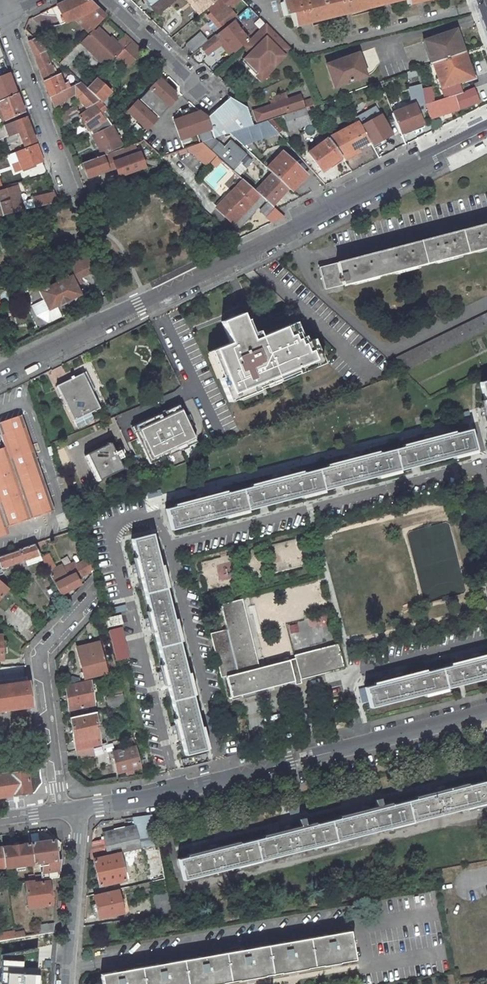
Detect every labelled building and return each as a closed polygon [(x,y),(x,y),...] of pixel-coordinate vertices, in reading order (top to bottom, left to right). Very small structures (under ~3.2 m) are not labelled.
[(57,6),(65,23),(74,18),(81,15),(94,28),(105,16),(88,0),(68,0),(57,6)] [(158,16),(170,6),(176,0),(145,0),(158,16)] [(205,10),(197,0),(193,0),(190,3),(200,14),(205,10)] [(205,10),(217,0),(197,0),(205,10)] [(209,10),(223,26),(236,15),(230,8),(240,0),(220,0),(209,10)] [(289,0),(281,2),(285,16),(292,14),(294,26),(400,0),(290,0),(289,0)] [(257,31),(264,23),(247,8),(240,16),(257,31)] [(94,28),(81,15),(74,18),(89,33),(91,31),(94,28)] [(248,40),(230,21),(224,27),(225,28),(200,48),(206,55),(221,44),(225,40),(236,51),(242,46),(248,40)] [(249,53),(242,60),(255,74),(269,61),(273,66),(290,49),(265,24),(248,40),(242,46),(249,53)] [(98,28),(95,31),(106,42),(109,39),(98,28)] [(212,35),(206,28),(186,45),(192,52),(212,35)] [(456,29),(424,40),(432,64),(464,53),(456,29)] [(132,42),(125,35),(117,43),(111,37),(109,39),(106,42),(95,31),(91,31),(89,33),(81,42),(85,47),(106,68),(117,57),(132,42)] [(34,56),(46,51),(34,39),(28,42),(34,56)] [(236,51),(225,40),(221,44),(232,56),(236,51)] [(85,47),(81,42),(66,57),(67,59),(62,64),(79,80),(90,69),(80,60),(76,56),(84,48),(85,47)] [(142,52),(132,42),(117,57),(127,67),(142,52)] [(87,51),(84,48),(76,56),(80,60),(87,51)] [(46,51),(34,56),(44,81),(54,76),(52,71),(48,60),(52,57),(46,51)] [(334,87),(366,76),(358,53),(326,64),(334,87)] [(473,77),(464,53),(432,64),(442,90),(445,98),(456,94),(462,92),(459,82),(473,77)] [(260,79),(273,66),(269,61),(255,74),(260,79)] [(396,62),(385,66),(389,76),(400,72),(396,62)] [(418,68),(407,72),(408,78),(419,75),(418,68)] [(63,85),(59,73),(57,74),(54,76),(44,81),(50,97),(65,90),(63,85)] [(2,77),(10,96),(17,93),(10,74),(2,77)] [(111,92),(96,78),(87,88),(100,101),(102,102),(107,97),(111,92)] [(176,98),(174,92),(159,78),(140,99),(159,117),(176,98)] [(76,79),(63,85),(65,90),(80,82),(76,79)] [(87,88),(81,82),(80,82),(65,90),(50,97),(53,107),(74,94),(87,108),(100,101),(87,88)] [(421,86),(410,88),(412,101),(424,99),(422,89),(421,86)] [(431,87),(422,89),(424,99),(425,105),(434,102),(432,93),(431,87)] [(462,92),(456,94),(461,108),(479,101),(473,88),(462,92)] [(442,90),(432,93),(434,102),(445,98),(442,90)] [(0,100),(0,108),(5,120),(24,112),(17,93),(10,96),(0,100)] [(275,103),(253,111),(257,122),(286,111),(287,114),(304,108),(300,95),(286,100),(284,93),(273,97),(275,103)] [(434,102),(425,105),(426,111),(428,110),(431,118),(461,108),(456,94),(445,98),(434,102)] [(306,107),(315,104),(312,97),(304,101),(306,107)] [(211,129),(214,138),(229,133),(253,125),(247,108),(229,98),(207,116),(211,129)] [(412,105),(393,113),(401,133),(424,124),(419,113),(426,111),(425,105),(424,99),(412,101),(412,105)] [(157,119),(137,100),(128,111),(147,129),(157,119)] [(100,101),(79,116),(81,118),(93,135),(111,126),(105,118),(108,116),(104,110),(106,109),(106,108),(102,102),(100,101)] [(77,114),(79,113),(76,107),(57,116),(59,123),(77,114)] [(287,114),(283,115),(288,129),(309,122),(309,120),(313,119),(309,109),(305,110),(304,108),(287,114)] [(211,129),(207,116),(200,112),(174,121),(180,140),(211,129)] [(77,114),(59,123),(62,130),(71,125),(70,124),(81,118),(79,116),(77,114)] [(361,114),(356,117),(358,120),(359,122),(369,141),(372,145),(392,134),(381,115),(365,124),(363,121),(364,120),(361,114)] [(26,116),(0,127),(0,139),(4,141),(17,136),(20,134),(23,144),(34,140),(26,116)] [(253,125),(229,133),(243,145),(278,133),(267,120),(253,125)] [(355,123),(328,138),(342,157),(343,158),(357,150),(356,148),(369,141),(359,122),(355,123)] [(111,126),(93,135),(102,154),(121,145),(118,138),(117,136),(112,126),(111,126)] [(204,142),(202,143),(211,151),(218,143),(224,149),(231,142),(239,149),(243,145),(229,133),(214,138),(204,142)] [(337,160),(342,157),(328,138),(308,153),(322,172),(337,160)] [(218,143),(211,151),(214,154),(232,170),(238,176),(251,161),(244,155),(245,154),(239,149),(231,142),(224,149),(218,143)] [(193,146),(187,148),(204,164),(214,154),(211,151),(202,143),(193,146)] [(36,144),(7,155),(10,164),(13,164),(16,172),(42,161),(36,144)] [(138,153),(134,144),(117,151),(118,153),(114,155),(112,152),(109,153),(113,164),(116,163),(117,167),(115,168),(119,177),(145,167),(139,153),(138,153)] [(357,150),(343,158),(344,159),(345,161),(359,153),(357,150)] [(109,153),(82,163),(87,178),(115,168),(117,167),(116,163),(113,164),(109,153)] [(290,190),(304,175),(281,153),(267,168),(272,173),(288,189),(290,190)] [(272,173),(255,191),(265,200),(268,202),(272,206),(288,189),(272,173)] [(238,228),(265,200),(255,191),(243,180),(217,207),(217,209),(238,228)] [(0,188),(0,207),(3,215),(58,202),(54,193),(33,198),(33,199),(21,202),(18,189),(14,191),(12,187),(1,190),(1,187),(0,188)] [(272,206),(268,202),(260,211),(272,223),(285,216),(282,214),(281,214),(272,206)] [(319,267),(324,290),(486,248),(486,224),(319,267)] [(87,256),(57,271),(61,280),(39,291),(48,311),(59,306),(71,300),(81,295),(77,285),(74,280),(79,278),(94,270),(87,256)] [(219,378),(229,402),(239,398),(238,395),(243,393),(244,396),(254,392),(253,389),(258,387),(297,371),(298,374),(323,363),(319,354),(317,355),(315,349),(313,350),(309,341),(305,343),(302,337),(301,338),(297,332),(295,333),(291,324),(260,337),(253,340),(245,320),(242,313),(221,322),(230,343),(211,351),(221,377),(219,378)] [(402,372),(486,330),(486,313),(389,361),(402,372)] [(247,319),(245,320),(253,340),(260,337),(258,331),(253,333),(247,319)] [(297,371),(258,387),(259,389),(298,374),(297,371)] [(71,379),(56,386),(74,421),(90,413),(99,408),(91,391),(90,392),(87,385),(88,385),(83,373),(73,378),(72,376),(70,377),(71,379)] [(132,426),(149,463),(196,442),(179,405),(132,426)] [(94,420),(90,413),(74,421),(78,428),(94,420)] [(55,510),(22,415),(0,423),(0,434),(4,447),(0,448),(0,537),(8,535),(5,527),(55,510)] [(175,507),(165,509),(171,530),(225,516),(247,510),(301,496),(323,490),(377,476),(399,470),(453,456),(476,450),(470,429),(455,433),(403,447),(379,453),(327,467),(303,473),(251,487),(227,493),(175,507)] [(454,431),(402,444),(403,447),(455,433),(454,431)] [(110,443),(86,454),(99,480),(123,469),(118,459),(126,455),(122,449),(115,452),(110,443)] [(476,450),(453,456),(454,459),(476,453),(476,450)] [(378,451),(326,464),(327,467),(379,453),(378,451)] [(72,458),(82,475),(89,471),(80,454),(72,458)] [(400,473),(399,470),(377,476),(378,479),(400,473)] [(302,471),(250,484),(251,487),(303,473),(302,471)] [(146,491),(147,507),(166,506),(165,494),(160,495),(160,490),(146,491)] [(324,493),(323,490),(301,496),(302,499),(324,493)] [(174,504),(175,507),(227,493),(226,491),(174,504)] [(248,513),(247,510),(225,516),(226,518),(248,513)] [(152,534),(131,539),(136,557),(141,578),(149,611),(154,631),(162,664),(168,685),(176,717),(181,738),(185,755),(206,750),(200,727),(192,695),(187,673),(179,642),(173,619),(166,588),(160,565),(152,534)] [(45,540),(35,544),(37,550),(46,545),(45,540)] [(2,573),(0,567),(25,559),(39,554),(37,550),(35,544),(18,549),(19,550),(0,557),(0,574),(2,573)] [(41,558),(39,554),(25,559),(27,565),(42,560),(41,558)] [(60,595),(80,584),(77,579),(82,577),(81,575),(92,570),(89,557),(76,565),(74,562),(64,568),(63,566),(60,565),(55,567),(48,554),(41,558),(42,560),(60,595)] [(163,565),(160,565),(166,588),(168,587),(163,565)] [(218,580),(230,579),(228,565),(216,567),(218,580)] [(259,667),(242,599),(220,604),(227,629),(210,633),(221,677),(226,676),(231,697),(338,670),(344,668),(337,644),(294,655),(295,658),(259,667)] [(120,615),(107,619),(109,626),(122,623),(120,615)] [(176,618),(173,619),(179,642),(182,641),(176,618)] [(289,633),(298,631),(296,622),(287,624),(289,633)] [(116,660),(128,657),(121,628),(109,631),(116,660)] [(84,678),(106,672),(99,642),(77,647),(84,678)] [(449,663),(450,666),(486,657),(486,654),(449,663)] [(365,688),(370,707),(424,694),(446,688),(486,678),(486,657),(450,666),(426,672),(374,685),(365,688)] [(373,683),(374,685),(426,672),(425,669),(373,683)] [(189,672),(187,673),(192,695),(195,695),(189,672)] [(110,709),(125,705),(117,674),(111,675),(116,695),(107,698),(110,709)] [(90,680),(66,685),(69,710),(94,704),(90,680)] [(27,681),(0,685),(0,710),(31,706),(27,681)] [(447,691),(446,688),(424,694),(424,697),(447,691)] [(100,745),(95,712),(70,718),(75,750),(92,747),(100,745)] [(203,726),(200,727),(206,750),(208,749),(203,726)] [(136,746),(112,752),(117,773),(127,770),(131,769),(141,767),(136,746)] [(94,755),(92,747),(75,750),(77,759),(94,755)] [(13,796),(14,797),(31,795),(31,793),(34,793),(41,783),(40,770),(0,775),(0,798),(13,796)] [(483,781),(467,786),(415,799),(391,805),(339,818),(315,824),(263,838),(239,844),(187,857),(178,859),(183,880),(237,866),(259,861),(313,847),(336,841),(389,828),(411,822),(465,808),(486,803),(486,796),(483,781)] [(436,791),(414,796),(415,799),(467,786),(466,783),(444,789),(443,785),(435,787),(436,791)] [(360,810),(338,815),(339,818),(391,805),(390,802),(368,808),(367,804),(359,806),(360,810)] [(486,806),(486,803),(465,808),(466,811),(486,806)] [(157,845),(151,815),(132,817),(135,832),(91,842),(89,860),(93,859),(119,853),(128,851),(144,848),(157,845)] [(284,829),(262,835),(263,838),(315,824),(314,822),(292,827),(291,824),(283,826),(284,829)] [(390,831),(412,825),(411,822),(389,828),(390,831)] [(42,842),(30,843),(33,863),(38,863),(39,866),(42,866),(42,872),(42,876),(43,879),(58,877),(60,859),(57,859),(54,840),(42,842)] [(186,854),(187,857),(239,844),(238,841),(216,847),(215,843),(207,845),(208,849),(186,854)] [(336,844),(336,841),(313,847),(313,850),(336,844)] [(23,865),(33,863),(30,843),(18,845),(2,847),(5,867),(15,866),(15,870),(24,869),(23,865)] [(157,845),(144,848),(151,882),(164,879),(157,845)] [(125,880),(133,875),(128,851),(119,853),(125,880)] [(125,880),(119,853),(93,859),(99,886),(125,880)] [(260,863),(259,861),(237,866),(238,869),(260,863)] [(49,881),(39,882),(39,879),(35,880),(25,881),(28,907),(51,904),(49,881)] [(123,913),(118,890),(94,895),(99,918),(123,913)] [(170,912),(166,893),(153,896),(157,915),(170,912)] [(54,923),(37,925),(39,934),(53,932),(54,923)] [(15,938),(15,932),(14,931),(1,933),(2,940),(15,938)] [(222,980),(222,983),(239,980),(238,978),(264,973),(264,976),(281,973),(280,970),(306,966),(306,968),(323,965),(322,963),(339,960),(339,963),(351,960),(350,951),(353,950),(352,943),(354,943),(353,937),(351,938),(350,931),(336,933),(336,932),(325,934),(325,935),(294,940),(283,942),(252,948),(252,947),(241,949),(241,950),(210,955),(209,954),(198,956),(199,957),(167,962),(156,964),(157,964),(125,970),(125,969),(114,971),(114,972),(100,974),(102,983),(201,983),(222,980)] [(39,966),(37,966),(38,946),(2,953),(0,982),(0,983),(38,983),(39,966)]
